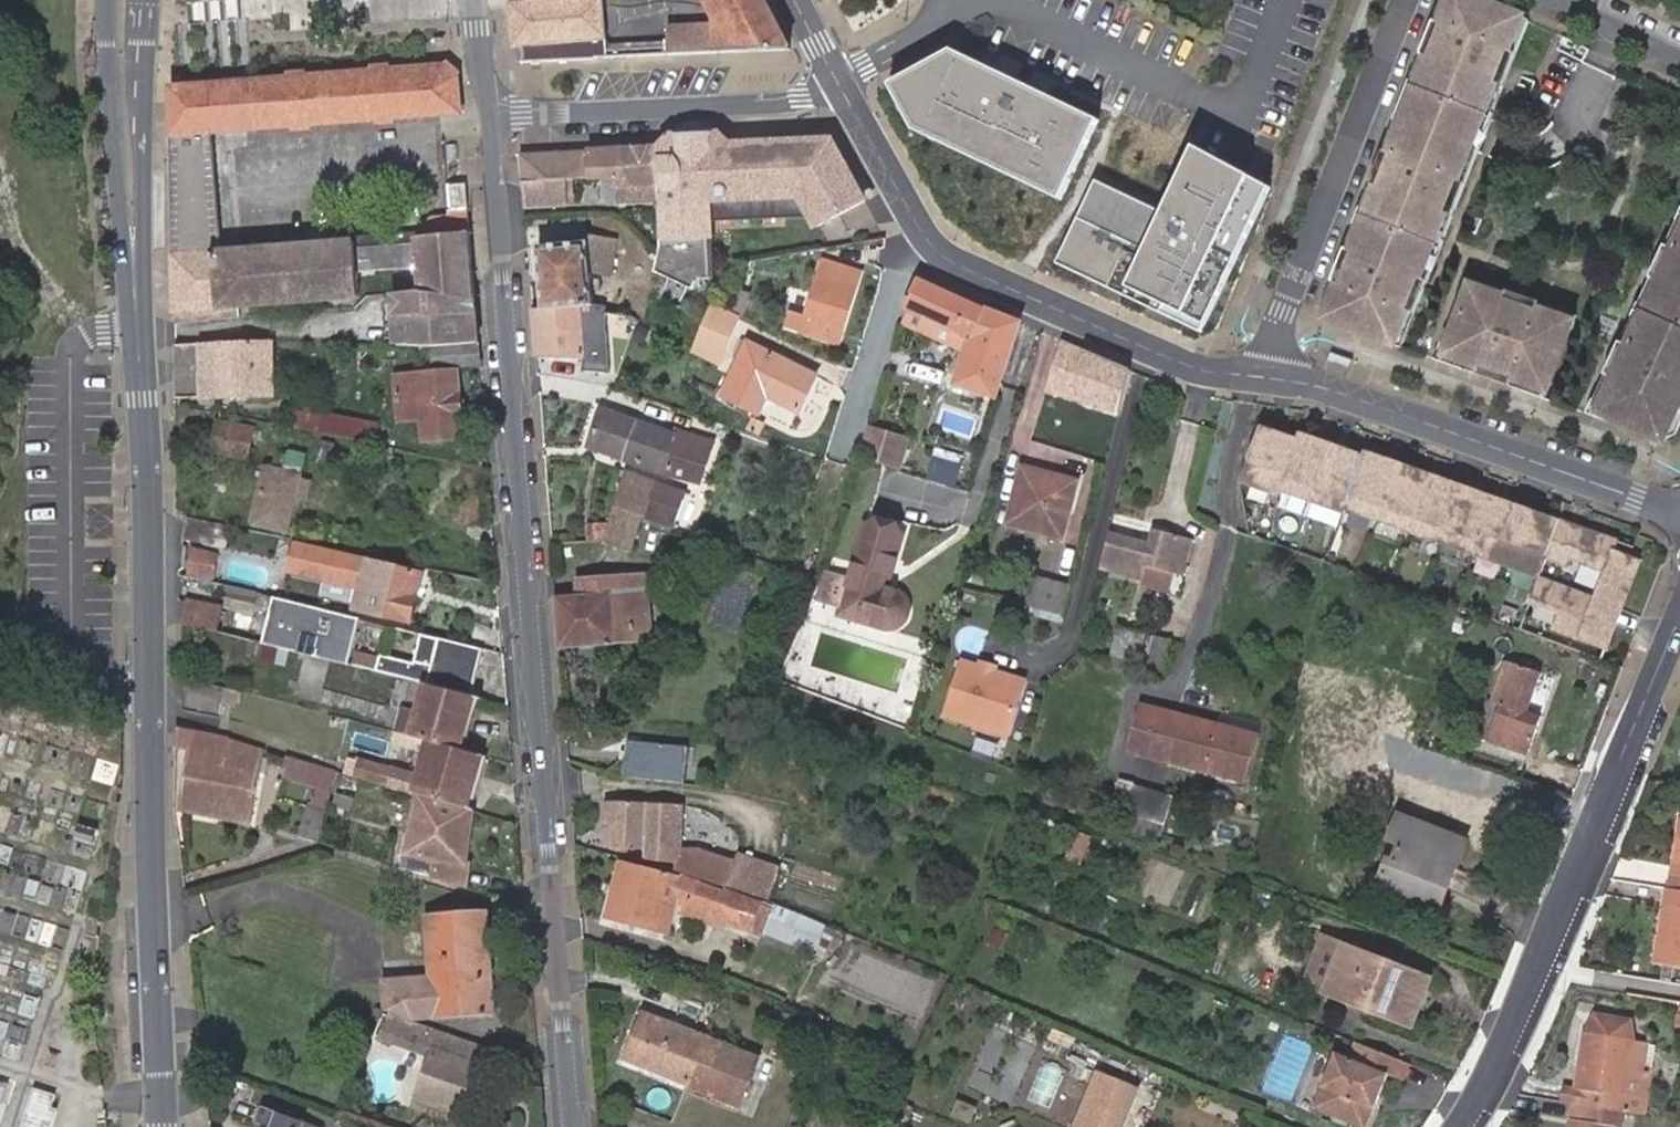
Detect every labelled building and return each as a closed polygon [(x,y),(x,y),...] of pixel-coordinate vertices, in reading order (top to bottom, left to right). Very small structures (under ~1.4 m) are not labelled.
[(670,55),(669,47),(607,50),(603,0),(530,0),(530,3),(509,5),(512,50),(524,50),(525,63),(670,55)] [(762,0),(718,0),(728,19),(726,19),(720,28),(722,52),(787,49),(762,0)] [(1487,0),(1451,0),(1327,312),(1394,338),(1522,13),(1487,0)] [(669,47),(670,55),(722,52),(720,28),(668,30),(669,47)] [(950,42),(887,77),(912,126),(1061,193),(1103,112),(950,42)] [(171,88),(171,133),(212,130),(457,112),(455,77),(444,68),(171,88)] [(681,133),(669,142),(724,139),(723,138),(705,130),(699,129),(691,129),(688,129),(681,133)] [(171,133),(172,255),(221,251),(212,130),(171,133)] [(1162,210),(1094,178),(1053,266),(1205,337),(1280,176),(1196,137),(1162,210)] [(664,148),(658,148),(660,188),(806,182),(865,197),(830,139),(733,144),(664,148)] [(669,142),(664,148),(733,144),(731,144),(726,140),(724,139),(669,142)] [(625,150),(627,182),(627,188),(614,189),(614,200),(621,199),(622,215),(661,212),(660,188),(658,148),(625,150)] [(521,156),(524,190),(567,187),(627,182),(625,150),(521,156)] [(466,210),(466,182),(446,183),(447,212),(466,210)] [(806,182),(660,188),(661,212),(662,238),(705,236),(703,193),(742,191),(742,199),(799,196),(815,222),(865,197),(806,182)] [(524,190),(526,216),(569,213),(567,187),(524,190)] [(705,236),(662,238),(663,246),(653,270),(690,288),(697,275),(714,277),(712,200),(742,199),(742,191),(703,193),(705,236)] [(467,233),(466,210),(447,212),(411,214),(413,237),(467,233)] [(419,294),(474,302),(467,233),(413,237),(221,251),(172,255),(173,323),(208,320),(207,308),(357,298),(356,273),(418,269),(419,294)] [(544,310),(593,306),(590,274),(607,276),(613,238),(588,234),(587,242),(539,246),(544,310)] [(1679,399),(1679,235),(1603,404),(1665,432),(1679,399)] [(790,310),(786,325),(838,341),(860,272),(825,261),(808,316),(790,310)] [(1017,325),(918,279),(905,307),(906,308),(972,338),(968,350),(955,381),(987,394),(1017,325)] [(1547,384),(1571,318),(1472,282),(1456,327),(1445,323),(1434,354),(1445,357),(1448,349),(1547,384)] [(751,293),(740,289),(732,310),(743,315),(751,293)] [(477,343),(474,302),(419,294),(401,296),(404,345),(434,346),(477,343)] [(709,304),(690,347),(717,359),(737,315),(709,304)] [(533,311),(538,363),(573,358),(574,371),(603,368),(601,329),(618,338),(627,320),(597,306),(593,306),(544,310),(533,311)] [(901,320),(968,350),(972,338),(906,308),(901,320)] [(173,323),(174,343),(210,341),(208,320),(173,323)] [(218,341),(220,397),(273,395),(270,340),(218,341)] [(174,343),(176,400),(220,397),(218,341),(210,341),(174,343)] [(1128,370),(1060,341),(1043,394),(1117,416),(1128,370)] [(479,365),(477,343),(434,346),(436,369),(479,365)] [(796,410),(814,376),(749,343),(721,394),(756,412),(765,395),(796,410)] [(462,438),(456,372),(427,375),(396,378),(399,425),(422,423),(424,442),(462,438)] [(706,476),(714,442),(676,428),(672,437),(601,411),(587,448),(674,479),(676,470),(706,476)] [(322,436),(326,419),(300,414),(297,431),(322,436)] [(751,416),(748,428),(756,431),(759,419),(751,416)] [(326,419),(322,436),(352,442),(378,448),(382,429),(326,417),(326,419)] [(253,433),(215,425),(210,452),(248,460),(253,433)] [(859,457),(896,469),(905,438),(868,427),(859,457)] [(1266,434),(1286,441),(1288,436),(1263,427),(1261,432),(1266,434)] [(1280,498),(1281,490),(1299,440),(1288,436),(1286,441),(1266,434),(1261,432),(1242,484),(1280,498)] [(1313,502),(1332,450),(1311,442),(1313,438),(1302,433),(1299,440),(1281,490),(1313,502)] [(1311,442),(1332,450),(1334,445),(1313,438),(1311,442)] [(282,465),(302,470),(307,449),(288,444),(282,465)] [(1332,450),(1352,458),(1354,452),(1334,445),(1332,450)] [(1345,514),(1347,509),(1366,457),(1354,452),(1352,458),(1332,450),(1313,502),(1345,514)] [(1347,509),(1379,520),(1397,469),(1377,461),(1378,456),(1367,452),(1366,457),(1347,509)] [(938,454),(932,478),(959,485),(965,461),(938,454)] [(1397,469),(1399,464),(1378,456),(1377,461),(1397,469)] [(288,532),(302,470),(282,465),(268,462),(253,524),(288,532)] [(1418,477),(1420,471),(1399,464),(1397,469),(1408,473),(1418,477)] [(1060,535),(1075,479),(1021,466),(1006,522),(1060,535)] [(1411,532),(1431,475),(1420,471),(1418,477),(1408,473),(1397,469),(1379,520),(1411,532)] [(705,483),(706,476),(676,470),(674,479),(705,483)] [(635,553),(646,520),(659,485),(625,473),(605,543),(635,553)] [(1461,492),(1440,484),(1442,479),(1431,475),(1411,532),(1443,543),(1461,492)] [(1440,484),(1461,492),(1463,486),(1442,479),(1440,484)] [(685,494),(659,485),(646,520),(674,530),(685,494)] [(1463,486),(1461,492),(1482,499),(1484,494),(1463,486)] [(1461,492),(1443,543),(1475,554),(1495,498),(1484,494),(1482,499),(1461,492)] [(1504,506),(1506,502),(1495,498),(1475,554),(1507,565),(1525,514),(1504,506)] [(1504,506),(1525,514),(1527,509),(1506,502),(1504,506)] [(1527,509),(1525,514),(1546,522),(1548,516),(1527,509)] [(892,581),(889,579),(907,526),(867,514),(849,574),(844,587),(840,602),(838,605),(880,619),(890,617),(894,614),(899,607),(901,604),(901,598),(901,593),(899,588),(895,583),(892,581)] [(1538,577),(1559,521),(1548,516),(1546,522),(1525,514),(1507,565),(1538,577)] [(188,542),(198,544),(200,523),(193,521),(188,542)] [(1565,522),(1562,530),(1587,540),(1590,531),(1565,522)] [(200,523),(198,544),(232,552),(237,531),(200,523)] [(1147,541),(1111,531),(1101,569),(1140,579),(1145,562),(1183,572),(1193,536),(1151,525),(1147,541)] [(1587,540),(1562,530),(1551,558),(1570,565),(1572,559),(1604,572),(1592,601),(1614,609),(1619,610),(1639,559),(1613,549),(1617,541),(1590,531),(1587,540)] [(1617,541),(1613,549),(1639,559),(1643,549),(1617,541)] [(361,594),(368,564),(298,547),(290,576),(361,594)] [(361,594),(357,613),(412,626),(418,600),(411,598),(416,575),(368,564),(361,594)] [(557,648),(625,642),(624,626),(646,624),(641,573),(628,574),(628,567),(619,568),(620,576),(575,580),(576,591),(552,594),(557,648)] [(844,587),(849,574),(832,568),(822,596),(840,602),(844,587)] [(1066,614),(1075,581),(1031,569),(1023,603),(1066,614)] [(1606,629),(1614,609),(1592,601),(1536,578),(1527,602),(1554,612),(1548,628),(1604,649),(1611,631),(1606,629)] [(276,646),(286,603),(274,600),(264,643),(276,646)] [(230,611),(195,602),(194,624),(224,633),(230,611)] [(360,621),(286,603),(276,646),(349,665),(360,621)] [(1611,631),(1619,610),(1614,609),(1606,629),(1611,631)] [(1165,670),(1173,639),(1174,637),(1121,623),(1113,656),(1165,670)] [(624,626),(625,642),(647,640),(646,624),(624,626)] [(483,650),(438,640),(418,635),(408,678),(427,683),(426,685),(472,697),(483,650)] [(379,659),(379,657),(357,651),(353,666),(375,672),(379,659)] [(981,663),(962,657),(946,712),(1009,731),(1026,676),(1007,671),(1006,675),(994,672),(979,667),(981,663)] [(994,672),(997,663),(981,658),(980,662),(981,663),(979,667),(994,672)] [(1539,672),(1501,658),(1488,699),(1501,703),(1490,739),(1526,752),(1538,716),(1525,711),(1539,672)] [(399,664),(379,659),(375,672),(396,677),(399,664)] [(240,693),(191,680),(190,713),(232,725),(240,693)] [(426,685),(414,739),(461,751),(474,698),(472,697),(426,685)] [(1246,780),(1259,733),(1143,704),(1131,749),(1246,780)] [(976,749),(999,756),(1005,735),(982,728),(976,749)] [(214,806),(228,741),(173,732),(170,750),(188,754),(176,810),(212,816),(214,806)] [(628,777),(688,784),(691,746),(631,739),(628,777)] [(262,751),(228,741),(214,806),(252,813),(262,751)] [(420,777),(415,796),(422,798),(469,812),(481,760),(428,746),(420,777)] [(332,771),(288,759),(285,776),(327,788),(332,771)] [(396,771),(368,763),(363,781),(391,789),(396,771)] [(345,776),(332,771),(327,788),(321,812),(333,816),(345,776)] [(391,789),(415,796),(420,777),(396,771),(391,789)] [(1126,812),(1135,781),(1119,777),(1110,807),(1126,812)] [(1175,793),(1135,781),(1126,812),(1166,823),(1175,793)] [(432,880),(435,880),(469,890),(473,865),(466,863),(474,813),(469,812),(422,798),(403,869),(433,874),(432,880)] [(770,900),(781,870),(736,855),(733,864),(700,852),(680,852),(681,804),(611,799),(607,849),(644,851),(644,862),(676,865),(676,872),(728,887),(729,886),(770,900)] [(214,806),(212,816),(250,822),(252,813),(214,806)] [(325,844),(333,816),(321,812),(316,811),(309,839),(325,844)] [(1166,823),(1126,812),(1122,826),(1150,834),(1150,832),(1162,836),(1166,823)] [(1399,823),(1457,845),(1461,838),(1404,812),(1399,823)] [(1445,874),(1457,845),(1399,823),(1393,836),(1407,843),(1398,863),(1391,859),(1378,887),(1403,898),(1408,886),(1444,902),(1455,879),(1445,874)] [(1679,893),(1679,823),(1678,823),(1666,891),(1679,893)] [(1092,834),(1079,829),(1068,857),(1081,863),(1092,834)] [(1457,845),(1468,849),(1472,842),(1461,838),(1457,845)] [(1455,879),(1468,849),(1457,845),(1445,874),(1455,879)] [(767,933),(773,912),(730,898),(678,876),(624,862),(608,920),(662,934),(669,906),(719,920),(767,933)] [(1440,915),(1444,902),(1408,886),(1403,898),(1440,915)] [(1679,908),(1663,905),(1653,962),(1679,967),(1679,902),(1679,908)] [(662,934),(673,937),(678,920),(716,931),(719,920),(669,906),(662,934)] [(434,980),(425,980),(428,1023),(498,1017),(489,911),(429,916),(434,980)] [(1322,989),(1339,943),(1318,935),(1300,982),(1322,989)] [(1424,975),(1339,943),(1322,989),(1407,1022),(1424,975)] [(387,1011),(392,1013),(421,1023),(428,1023),(425,980),(386,983),(387,1011)] [(743,1107),(763,1056),(644,1009),(624,1060),(743,1107)] [(462,1115),(483,1052),(393,1020),(384,1042),(432,1061),(417,1100),(462,1115)] [(1585,1105),(1642,1116),(1654,1045),(1579,1032),(1568,1087),(1587,1090),(1585,1105)] [(1366,1120),(1388,1063),(1402,1067),(1408,1052),(1356,1033),(1351,1048),(1336,1042),(1314,1100),(1366,1120)] [(1071,1120),(1090,1126),(1119,1126),(1135,1083),(1091,1067),(1071,1120)] [(1568,1087),(1565,1102),(1585,1105),(1587,1090),(1568,1087)] [(1565,1102),(1562,1119),(1581,1123),(1585,1105),(1565,1102)] [(1613,1111),(1585,1105),(1581,1123),(1562,1119),(1561,1119),(1560,1126),(1610,1126),(1613,1111)] [(263,1108),(258,1125),(262,1126),(315,1126),(263,1108)]
